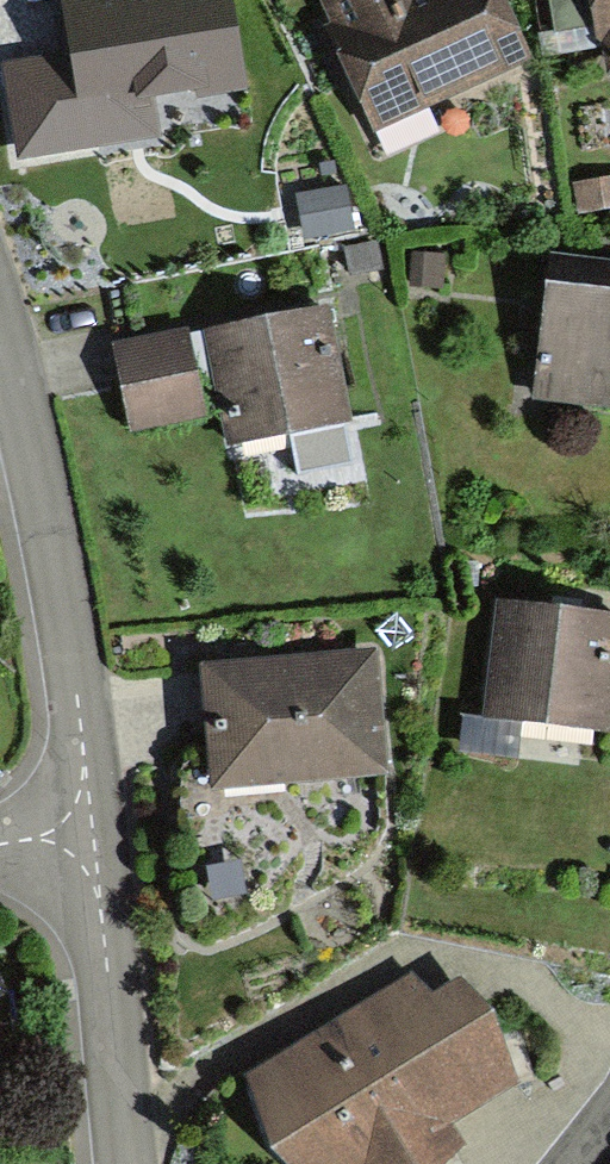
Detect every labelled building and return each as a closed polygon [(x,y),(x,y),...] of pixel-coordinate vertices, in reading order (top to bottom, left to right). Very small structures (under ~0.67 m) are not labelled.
[(230,0),(106,0),(53,8),(61,60),(0,69),(0,93),(12,169),(165,145),(159,109),(246,95),(230,0)] [(377,135),(536,60),(507,0),(313,0),(377,135)] [(553,36),(589,30),(592,50),(600,48),(605,80),(609,79),(609,0),(547,0),(553,36)] [(570,182),(575,214),(609,208),(609,175),(570,182)] [(309,235),(339,229),(334,204),(304,211),(309,235)] [(338,247),(345,274),(376,266),(369,240),(338,247)] [(408,283),(430,284),(431,258),(408,257),(408,283)] [(528,398),(609,408),(609,273),(546,265),(528,398)] [(125,346),(141,414),(218,397),(228,443),(341,417),(315,303),(125,346)] [(495,606),(483,721),(609,733),(609,732),(609,617),(495,606)] [(202,673),(214,793),(387,775),(375,655),(202,673)] [(248,1080),(301,1163),(446,1163),(465,1153),(449,1133),(520,1089),(455,990),(425,1008),(411,984),(347,1022),(248,1080)]
